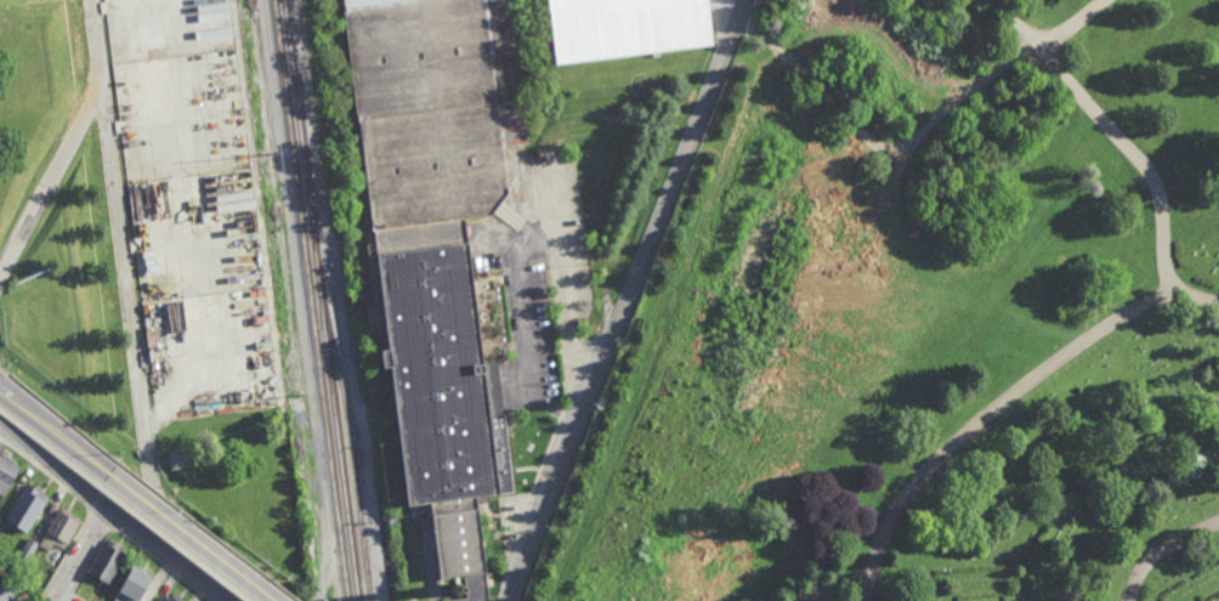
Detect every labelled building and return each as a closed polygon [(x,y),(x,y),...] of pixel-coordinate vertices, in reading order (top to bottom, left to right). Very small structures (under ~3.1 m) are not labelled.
[(112,63),(104,0),(235,0),(240,47),(112,63)] [(487,586),(489,600),(442,600),(466,597),(464,577),(458,577),(459,583),(461,584),(463,585),(463,586),(463,589),(463,591),(463,593),(461,594),(460,595),(459,596),(458,596),(457,596),(454,596),(453,595),(452,595),(450,593),(449,591),(449,590),(449,588),(450,585),(452,584),(454,583),(455,583),(454,577),(440,579),(431,515),(420,516),(419,505),(408,506),(390,365),(381,367),(367,254),(376,253),(344,0),(509,0),(516,53),(493,56),(499,101),(522,98),(527,144),(504,147),(510,192),(500,200),(525,221),(516,232),(493,215),(465,219),(469,242),(470,242),(474,272),(497,268),(508,353),(484,357),(484,362),(497,361),(503,414),(510,413),(512,433),(505,433),(512,492),(489,495),(491,501),(477,503),(487,576),(493,574),(494,585),(487,586)] [(556,63),(549,0),(708,0),(713,44),(659,50),(660,55),(653,56),(653,51),(556,63)] [(254,168),(126,183),(112,63),(240,47),(254,168)] [(537,160),(535,151),(562,148),(563,158),(537,160)] [(155,425),(141,305),(270,289),(284,409),(155,425)] [(171,470),(169,454),(188,452),(191,466),(171,470)] [(5,495),(0,493),(0,454),(2,455),(4,453),(16,460),(13,463),(21,467),(5,495)] [(49,497),(26,484),(4,520),(26,534),(49,497)] [(81,517),(79,522),(80,523),(66,550),(61,546),(56,554),(40,545),(59,510),(62,511),(64,508),(81,517)] [(30,560),(21,554),(29,538),(39,543),(30,560)] [(127,549),(124,554),(127,555),(110,585),(87,571),(104,543),(108,544),(110,539),(127,549)] [(155,578),(141,600),(122,600),(114,596),(134,565),(155,578)] [(18,596),(14,600),(10,600),(0,600),(0,574),(18,588),(13,594),(18,596)] [(172,593),(188,600),(163,600),(168,594),(171,596),(172,593)]
